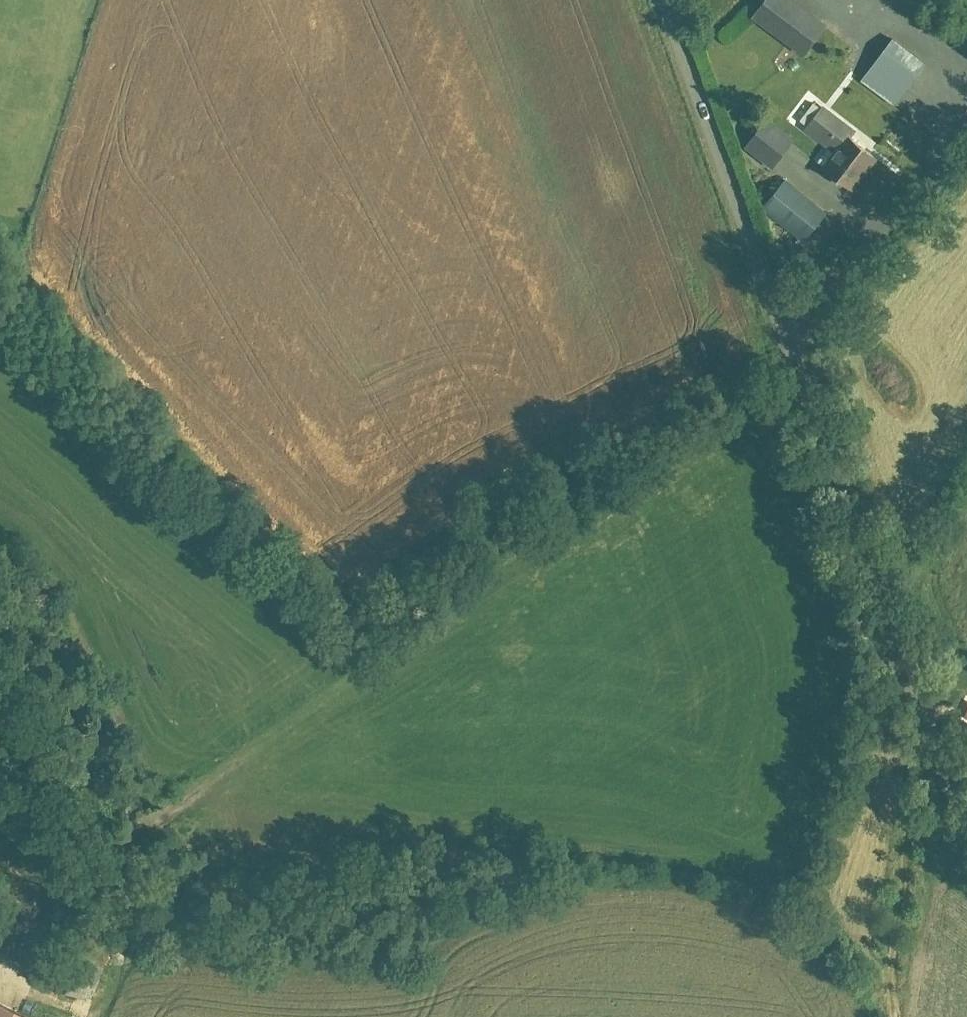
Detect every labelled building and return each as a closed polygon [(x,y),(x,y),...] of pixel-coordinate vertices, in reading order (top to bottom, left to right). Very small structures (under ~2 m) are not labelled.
[(742,21),(798,62),(824,28),(786,0),(758,0),(742,21)] [(889,41),(856,85),(891,111),(924,67),(889,41)] [(812,100),(793,123),(831,153),(850,129),(812,100)] [(760,126),(741,151),(770,172),(788,147),(760,126)] [(822,173),(846,192),(872,159),(848,140),(822,173)] [(787,181),(762,210),(797,241),(822,212),(787,181)] [(0,1008),(0,1016),(20,1016),(0,1008)]
